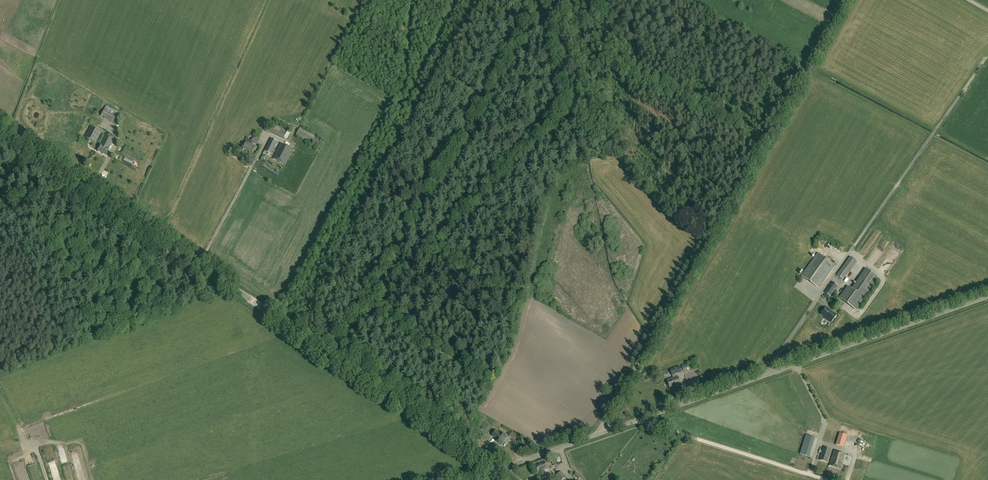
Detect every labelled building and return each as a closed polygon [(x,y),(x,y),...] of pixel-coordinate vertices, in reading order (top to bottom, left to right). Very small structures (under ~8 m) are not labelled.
[(113,110),(108,120),(113,123),(119,113),(113,110)] [(282,132),(284,129),(273,124),(269,131),(284,138),(286,139),(288,135),(282,132)] [(101,132),(90,127),(85,138),(96,143),(101,132)] [(312,144),(312,143),(317,146),(318,145),(322,146),(324,142),(315,137),(316,136),(300,128),(296,135),(312,144)] [(114,140),(106,135),(97,151),(106,156),(114,140)] [(277,142),(271,139),(264,151),(271,155),(277,142)] [(246,142),(243,149),(252,153),(256,147),(246,142)] [(292,150),(281,144),(273,159),(285,165),(292,150)] [(875,255),(879,258),(885,250),(881,247),(875,255)] [(888,274),(899,256),(892,251),(881,270),(888,274)] [(835,266),(818,253),(802,276),(819,288),(835,266)] [(856,261),(850,257),(837,276),(842,280),(856,261)] [(866,269),(854,286),(852,289),(848,286),(839,298),(855,310),(879,279),(866,269)] [(838,286),(832,282),(825,292),(833,298),(838,292),(835,290),(838,286)] [(821,314),(826,318),(826,317),(828,319),(828,320),(831,323),(837,315),(826,308),(821,314)] [(683,372),(689,370),(687,364),(681,366),(683,372)] [(674,388),(681,385),(678,377),(676,378),(675,375),(682,373),(680,367),(670,370),(672,376),(673,376),(674,379),(667,381),(670,388),(674,387),(674,388)] [(796,411),(805,430),(810,428),(802,408),(796,411)] [(826,441),(853,448),(857,432),(854,432),(853,435),(850,434),(851,431),(845,429),(844,434),(828,430),(826,441)] [(495,441),(501,445),(507,437),(501,433),(500,433),(496,430),(492,436),(495,438),(496,437),(497,438),(495,441)] [(802,452),(811,455),(816,436),(806,433),(802,452)] [(828,462),(829,459),(831,450),(823,448),(820,460),(828,463),(828,462)] [(75,462),(77,470),(83,468),(78,450),(74,451),(77,461),(75,462)] [(841,469),(845,455),(834,451),(831,460),(830,463),(830,466),(841,469)] [(853,455),(850,469),(858,471),(861,457),(853,455)] [(548,469),(545,461),(535,465),(538,473),(539,473),(541,479),(548,476),(547,473),(546,473),(545,470),(548,469)]
